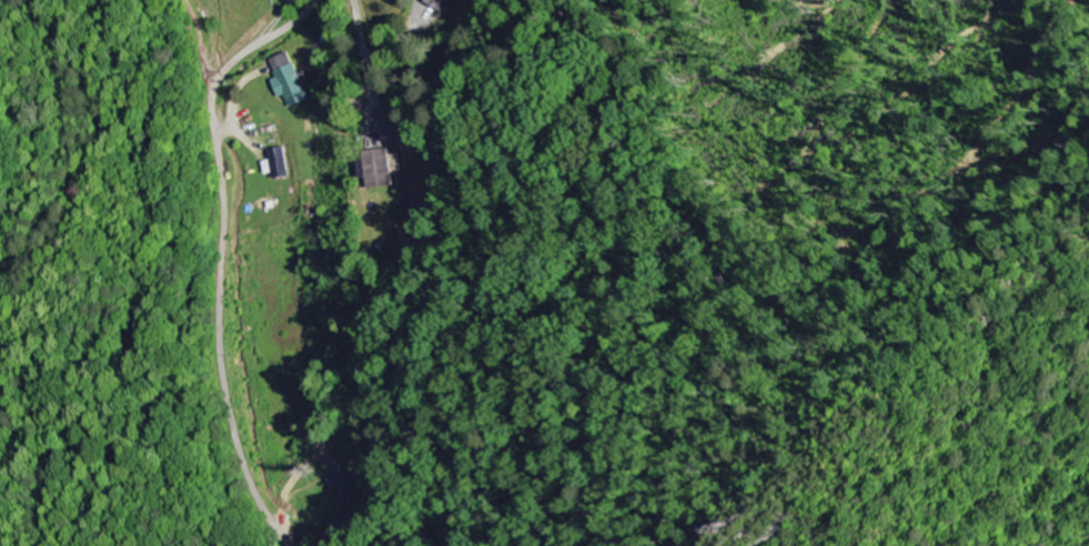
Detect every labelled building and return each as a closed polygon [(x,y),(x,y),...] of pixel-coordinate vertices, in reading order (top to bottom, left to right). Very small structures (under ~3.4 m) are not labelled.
[(449,11),(453,0),(423,0),(449,11)] [(311,101),(291,53),(272,60),(279,78),(273,80),(281,99),(287,96),(292,108),(311,101)] [(266,176),(273,174),(274,181),(284,179),(277,149),(267,151),(270,161),(263,162),(266,176)] [(374,190),(397,188),(393,150),(365,152),(368,178),(373,177),(374,190)]
